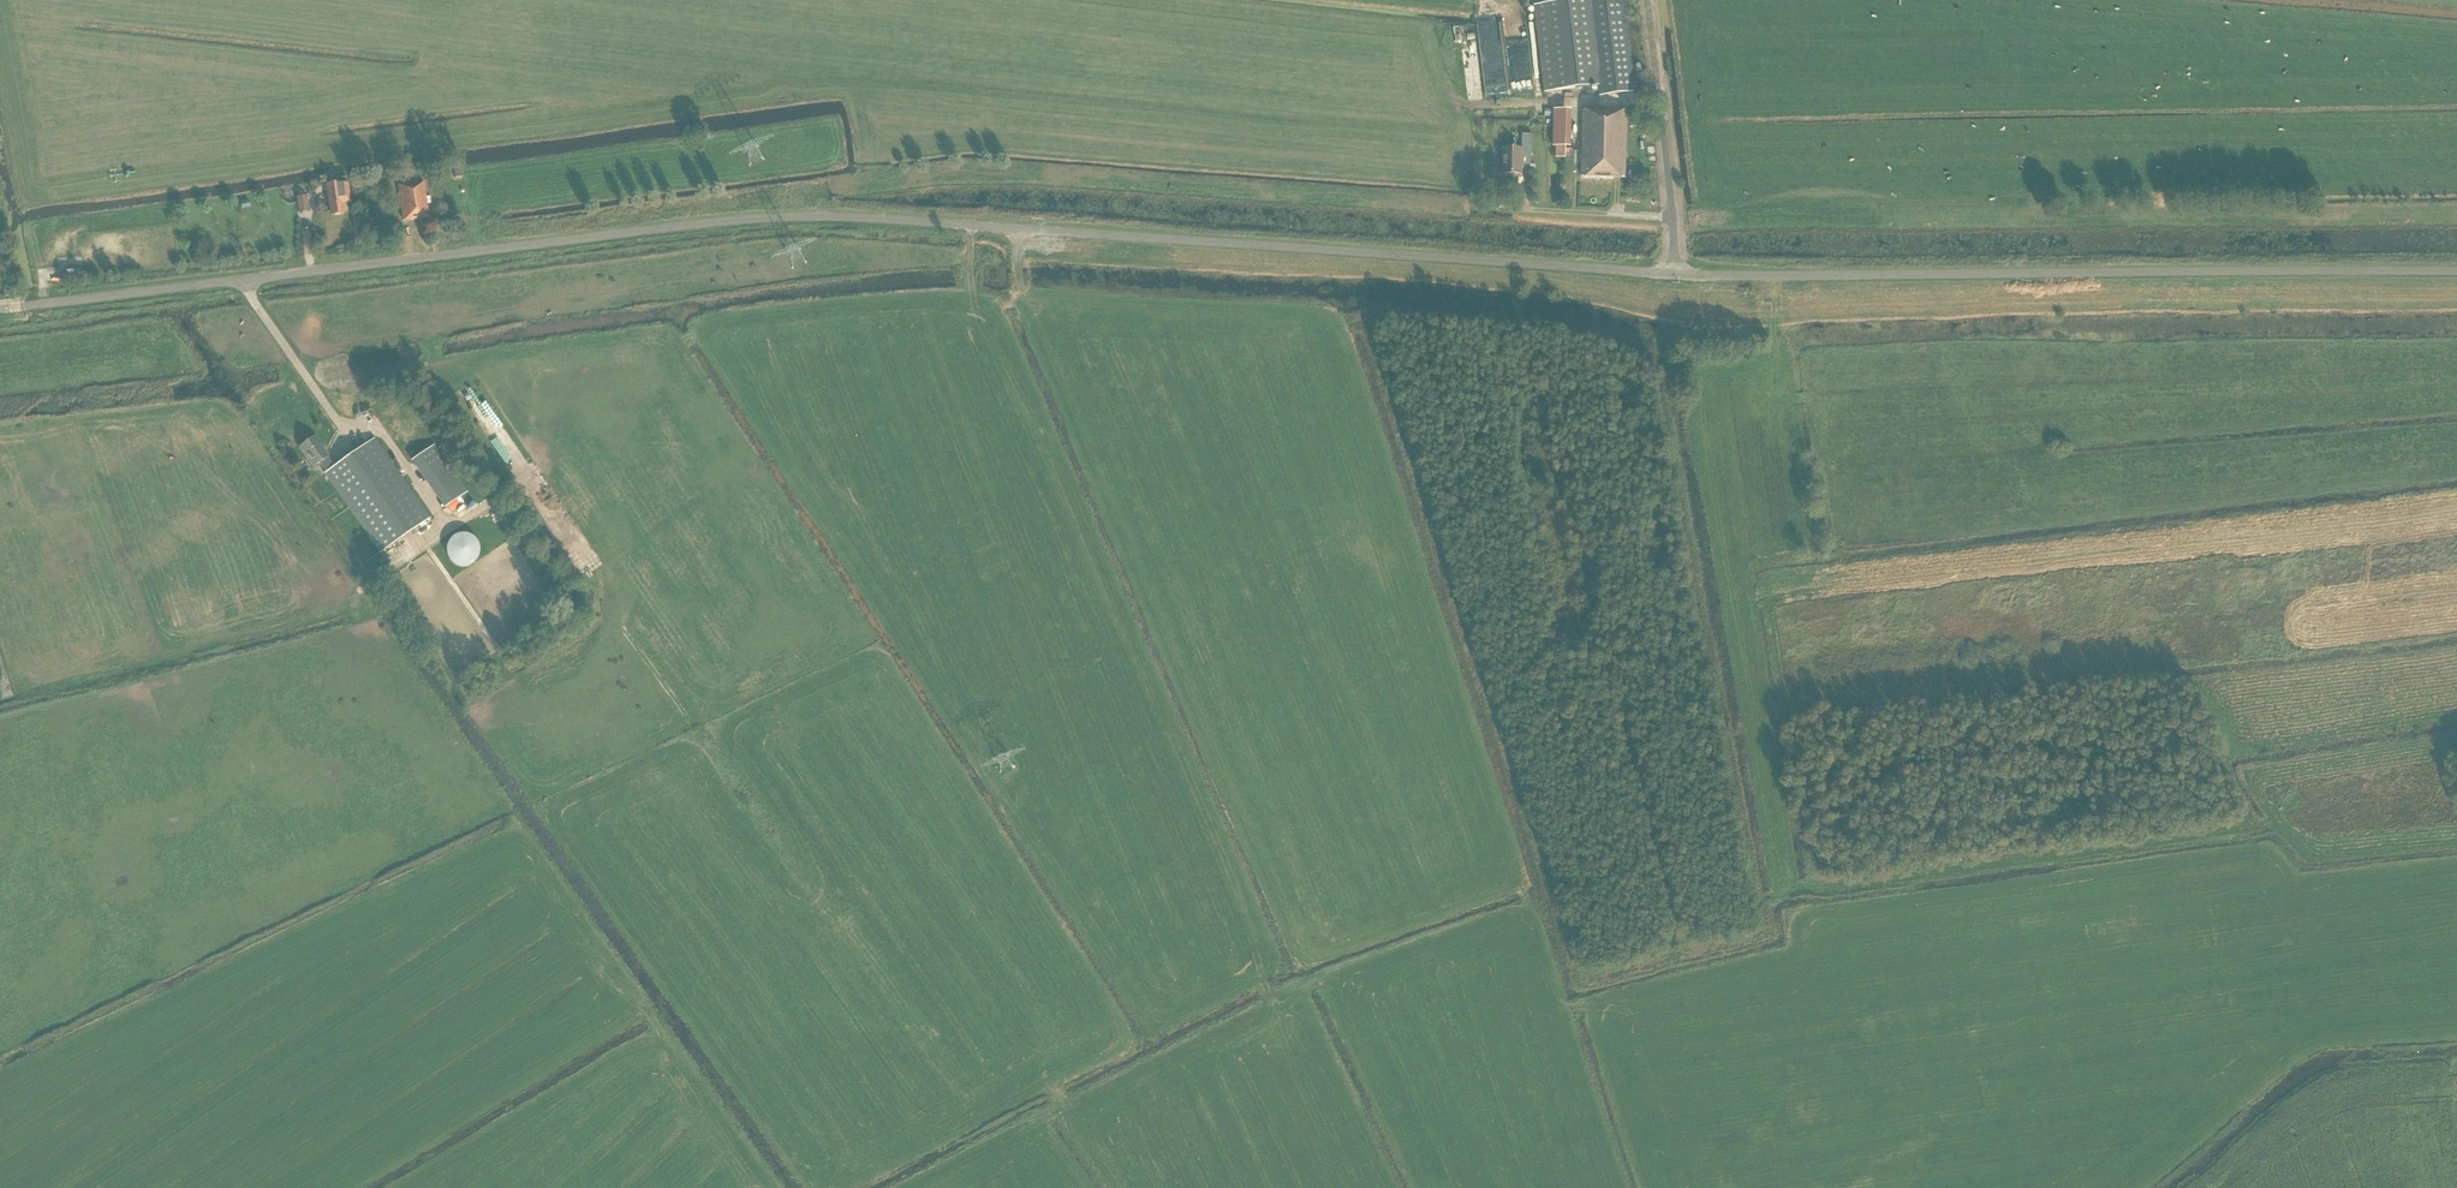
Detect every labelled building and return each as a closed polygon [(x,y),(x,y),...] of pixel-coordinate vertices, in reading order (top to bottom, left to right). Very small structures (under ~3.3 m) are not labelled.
[(1534,6),(1544,92),(1599,86),(1601,96),(1611,95),(1635,92),(1632,67),(1624,4),(1624,0),(1560,0),(1561,3),(1534,6)] [(1595,107),(1595,110),(1583,110),(1581,177),(1584,177),(1622,178),(1625,178),(1627,108),(1595,107)] [(1572,113),(1553,113),(1552,150),(1556,150),(1556,160),(1566,161),(1566,150),(1572,150),(1572,113)] [(1531,154),(1532,134),(1522,134),(1522,149),(1503,148),(1503,173),(1521,173),(1522,154),(1531,154)] [(455,178),(462,177),(461,167),(454,168),(455,178)] [(351,203),(349,183),(348,183),(347,177),(339,178),(340,183),(327,185),(328,195),(329,205),(330,205),(332,215),(343,214),(342,204),(351,203)] [(403,221),(429,218),(424,182),(399,185),(403,221)] [(297,197),(299,211),(309,210),(307,195),(297,197)] [(82,275),(81,265),(66,267),(67,277),(82,275)] [(327,457),(328,456),(314,437),(300,447),(313,467),(320,462),(327,472),(325,473),(380,552),(429,518),(374,439),(334,467),(327,457)] [(447,505),(467,492),(434,445),(415,459),(447,505)] [(450,539),(449,540),(448,542),(447,544),(446,545),(445,548),(445,550),(445,552),(445,554),(446,557),(447,560),(449,562),(451,564),(453,565),(455,566),(457,567),(460,568),(463,568),(465,568),(467,567),(470,566),(472,565),(473,563),(475,562),(476,560),(477,558),(478,557),(478,555),(479,552),(479,551),(479,549),(478,546),(477,544),(476,542),(475,540),(473,539),(472,538),(471,537),(469,536),(468,535),(466,535),(465,534),(463,534),(462,534),(460,534),(458,535),(456,535),(455,536),(452,537),(450,539)]
